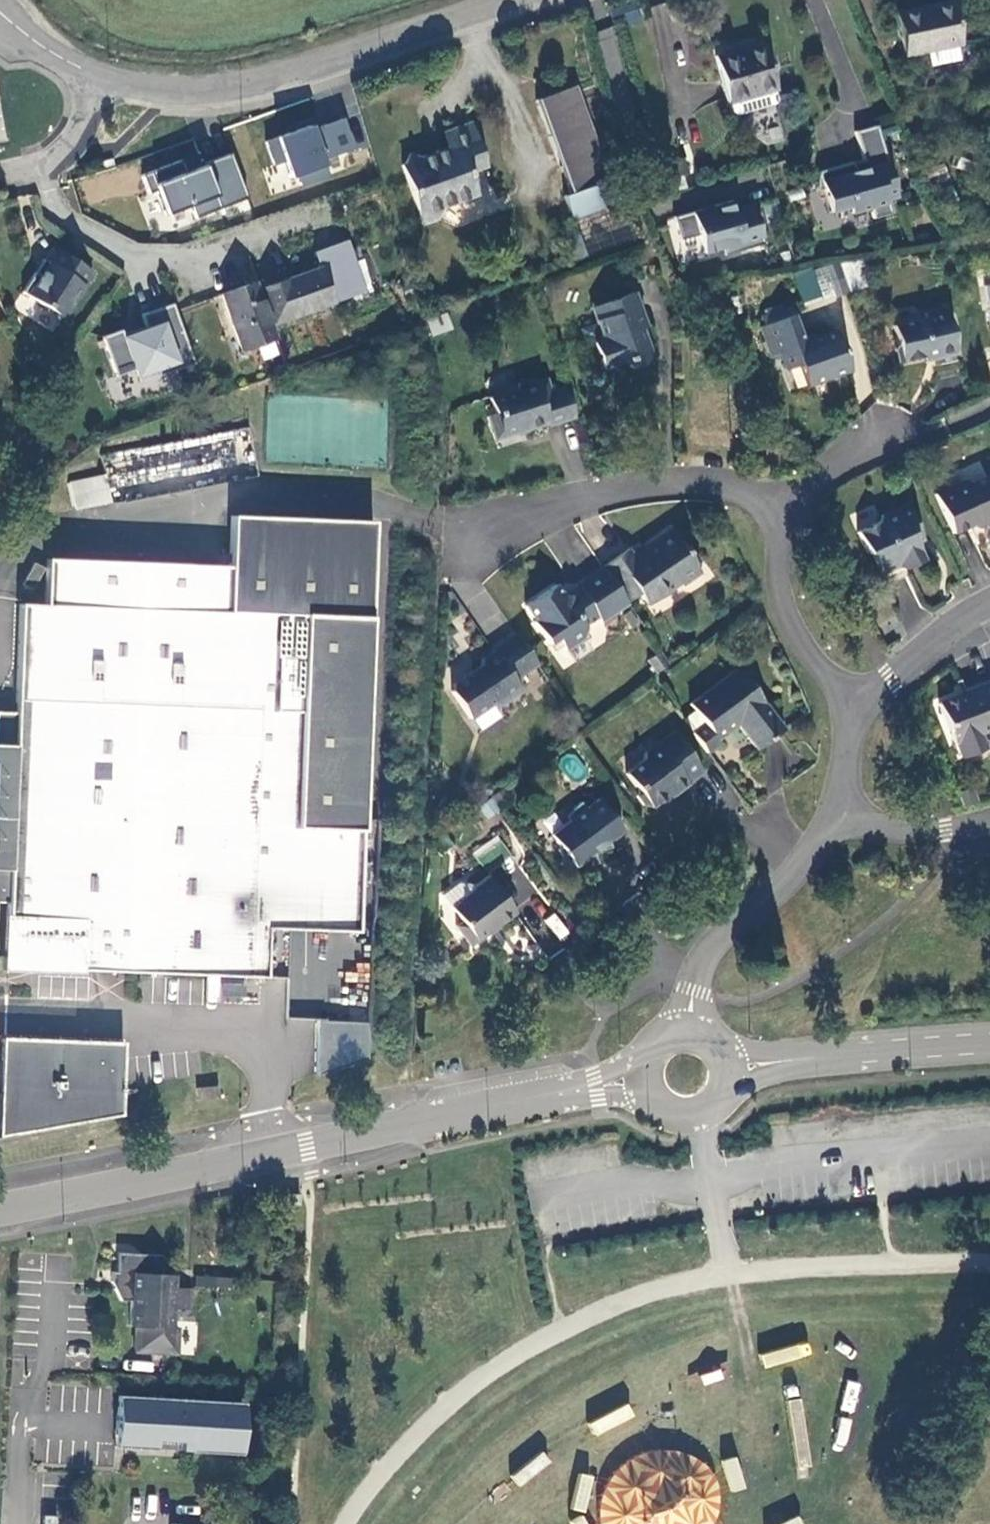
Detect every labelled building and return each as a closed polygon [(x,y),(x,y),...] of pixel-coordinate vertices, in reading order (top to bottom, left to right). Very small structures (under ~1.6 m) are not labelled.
[(949,4),(895,16),(904,57),(925,53),(929,67),(958,61),(955,46),(958,46),(949,4)] [(774,89),(763,49),(730,58),(729,54),(713,58),(720,83),(725,100),(726,102),(729,101),(773,89),(774,89)] [(609,180),(575,86),(536,100),(571,194),(563,197),(569,214),(617,196),(611,180),(609,180)] [(773,89),(729,101),(730,113),(733,114),(738,115),(771,106),(775,102),(776,101),(773,89)] [(309,126),(265,141),(273,165),(283,161),(289,178),(297,175),(300,185),(327,175),(321,159),(352,148),(342,119),(311,130),(309,126)] [(485,166),(469,125),(443,134),(448,149),(420,159),(408,154),(403,165),(401,166),(422,225),(436,220),(439,208),(476,195),(467,173),(485,166)] [(898,197),(877,126),(855,132),(863,160),(866,169),(856,172),(853,163),(819,172),(819,173),(818,174),(818,176),(818,177),(818,178),(817,179),(817,186),(817,187),(817,189),(818,189),(818,191),(818,192),(824,190),(831,213),(850,207),(852,214),(871,208),(874,219),(891,214),(888,200),(898,197)] [(198,155),(141,176),(148,193),(156,190),(165,214),(190,204),(195,218),(246,199),(229,154),(202,165),(198,155)] [(866,169),(863,160),(853,163),(856,172),(866,169)] [(701,210),(672,218),(679,241),(698,235),(704,254),(722,248),(724,256),(763,244),(752,204),(734,209),(732,201),(713,206),(714,210),(702,213),(701,210)] [(585,259),(650,237),(638,205),(574,227),(585,259)] [(572,264),(585,259),(574,227),(561,231),(572,264)] [(363,292),(345,242),(314,253),(320,268),(257,290),(254,283),(221,295),(240,352),(275,339),(270,327),(332,305),(332,304),(363,292)] [(62,318),(92,272),(58,250),(49,263),(48,263),(39,276),(34,273),(22,292),(62,318)] [(848,292),(867,287),(861,258),(841,263),(848,292)] [(39,276),(48,263),(43,260),(34,273),(39,276)] [(848,293),(843,278),(828,283),(834,297),(848,293)] [(602,340),(593,343),(603,370),(627,361),(629,368),(652,360),(644,338),(641,339),(638,331),(647,328),(634,292),(608,302),(613,314),(611,315),(595,320),(602,340)] [(613,314),(608,302),(591,308),(595,320),(611,315),(613,314)] [(158,376),(193,363),(171,304),(141,315),(146,329),(123,338),(121,330),(101,337),(115,376),(134,370),(136,375),(156,368),(158,376)] [(947,308),(924,314),(925,319),(894,326),(898,342),(895,349),(898,363),(934,355),(935,360),(956,354),(947,308)] [(427,321),(432,335),(453,328),(448,313),(427,321)] [(794,316),(759,327),(770,356),(781,353),(787,369),(798,366),(806,386),(850,371),(836,332),(803,343),(794,316)] [(547,427),(574,418),(570,406),(565,388),(551,393),(546,380),(536,383),(534,381),(518,385),(515,390),(489,399),(493,415),(487,417),(494,441),(516,434),(517,432),(523,430),(524,432),(546,424),(547,427)] [(238,433),(107,453),(112,485),(243,465),(238,433)] [(68,480),(71,508),(110,503),(107,475),(68,480)] [(935,495),(952,535),(979,522),(987,525),(989,523),(989,485),(987,477),(969,486),(966,482),(935,495)] [(877,524),(857,533),(866,552),(874,557),(882,576),(898,568),(906,570),(924,561),(915,539),(921,537),(906,505),(882,517),(877,524)] [(7,903),(4,967),(264,978),(266,929),(271,828),(319,830),(315,930),(356,932),(373,521),(231,516),(229,567),(47,559),(45,605),(19,603),(15,713),(0,712),(0,902),(7,903)] [(629,548),(602,567),(626,603),(639,594),(643,600),(660,590),(663,595),(681,582),(683,585),(700,573),(698,568),(699,563),(693,554),(686,553),(671,530),(645,547),(644,551),(635,556),(629,548)] [(626,603),(602,567),(576,584),(580,590),(572,596),(562,594),(557,586),(526,606),(535,620),(534,622),(548,644),(557,639),(566,651),(584,639),(587,629),(585,625),(599,618),(602,623),(628,605),(626,603)] [(537,664),(516,634),(492,650),(493,652),(490,654),(482,660),(481,666),(478,667),(452,685),(452,692),(470,718),(491,704),(493,704),(500,706),(521,691),(514,680),(537,664)] [(704,724),(692,733),(707,754),(719,744),(716,740),(719,738),(737,725),(740,729),(756,750),(782,730),(738,669),(689,705),(704,724)] [(976,687),(979,692),(966,697),(965,694),(938,705),(954,743),(957,743),(962,759),(984,749),(979,734),(989,729),(989,682),(976,687)] [(979,692),(976,687),(975,685),(970,687),(963,689),(965,694),(966,697),(979,692)] [(642,760),(626,772),(636,789),(636,796),(644,805),(651,806),(670,793),(674,793),(703,772),(673,732),(644,752),(642,760)] [(568,821),(550,835),(558,847),(556,850),(561,857),(560,864),(578,865),(587,865),(596,862),(594,852),(609,846),(608,840),(621,831),(598,799),(584,809),(580,803),(573,807),(568,813),(565,817),(568,821)] [(319,830),(271,828),(266,929),(315,930),(319,830)] [(475,849),(480,864),(505,854),(499,839),(475,849)] [(471,945),(515,912),(487,875),(474,885),(472,892),(452,907),(462,921),(456,926),(471,945)] [(542,922),(561,941),(571,932),(553,912),(542,922)] [(368,1071),(372,1023),(318,1019),(314,1067),(368,1071)] [(0,1038),(0,1056),(0,1061),(2,1060),(12,1076),(14,1080),(1,1088),(0,1088),(0,1136),(120,1116),(123,1070),(111,1069),(112,1043),(0,1038)] [(125,1044),(112,1043),(111,1069),(123,1070),(125,1044)] [(0,1061),(0,1088),(1,1088),(14,1080),(12,1076),(2,1060),(0,1061)] [(217,1086),(196,1088),(197,1100),(218,1098),(217,1086)] [(284,1204),(299,1205),(299,1194),(285,1194),(284,1204)] [(134,1350),(175,1353),(176,1326),(172,1326),(173,1307),(188,1308),(190,1287),(174,1287),(175,1274),(160,1273),(161,1254),(117,1251),(116,1270),(111,1270),(111,1280),(120,1299),(131,1299),(129,1325),(135,1325),(134,1350)] [(233,1287),(233,1277),(196,1275),(195,1285),(233,1287)] [(242,1401),(118,1394),(115,1434),(140,1436),(143,1436),(144,1436),(146,1436),(148,1435),(150,1433),(150,1432),(151,1431),(151,1429),(155,1429),(171,1430),(188,1431),(188,1435),(188,1439),(179,1438),(178,1449),(187,1449),(187,1451),(188,1451),(188,1450),(239,1453),(242,1401)] [(154,1433),(155,1429),(151,1429),(151,1431),(150,1432),(150,1433),(148,1435),(146,1436),(144,1436),(143,1436),(140,1436),(115,1434),(115,1446),(154,1448),(154,1437),(154,1433)] [(154,1433),(154,1437),(179,1438),(188,1439),(188,1435),(188,1431),(171,1430),(155,1429),(154,1433)] [(725,1472),(622,1439),(595,1523),(708,1523),(725,1472)] [(730,1492),(745,1488),(737,1456),(721,1460),(730,1492)] [(571,1509),(585,1513),(595,1477),(581,1473),(571,1509)] [(58,1515),(43,1514),(43,1519),(42,1523),(57,1523),(58,1515)] [(570,1521),(572,1523),(589,1523),(584,1514),(570,1521)]
